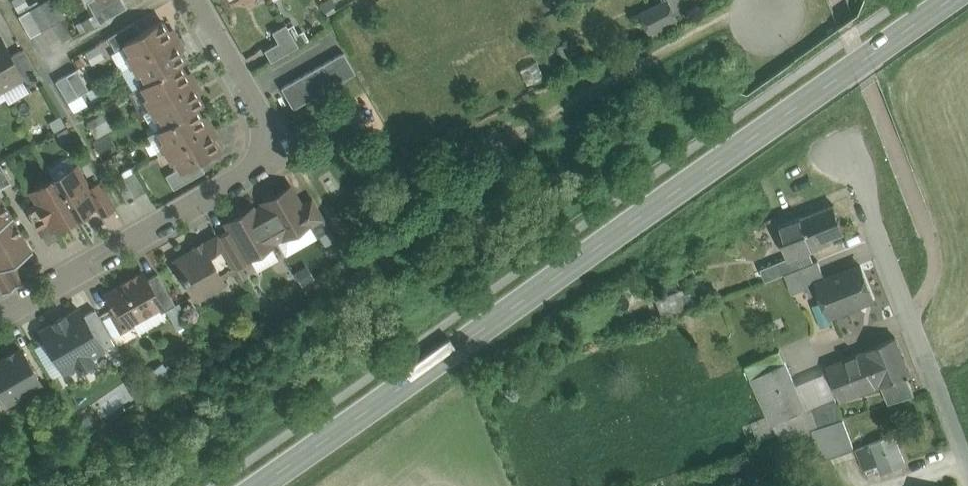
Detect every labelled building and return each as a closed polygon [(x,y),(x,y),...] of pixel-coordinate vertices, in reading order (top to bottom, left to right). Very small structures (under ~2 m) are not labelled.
[(20,11),(31,6),(28,0),(14,0),(20,11)] [(51,0),(46,0),(39,4),(51,24),(61,18),(51,0)] [(87,2),(94,14),(99,11),(98,10),(116,0),(90,0),(87,2)] [(98,10),(99,11),(105,20),(127,7),(122,0),(116,0),(98,10)] [(639,13),(649,32),(675,19),(666,0),(665,0),(639,13)] [(51,24),(39,4),(29,10),(41,30),(51,24)] [(41,30),(29,10),(18,16),(30,36),(41,30)] [(140,32),(123,42),(125,45),(135,62),(178,38),(175,31),(169,35),(161,20),(140,32)] [(134,22),(108,37),(115,51),(125,45),(123,42),(140,32),(134,22)] [(298,45),(286,24),(272,31),(278,42),(264,50),(271,61),(298,45)] [(0,37),(0,88),(1,89),(21,78),(23,76),(11,55),(0,37)] [(178,38),(135,62),(146,82),(147,83),(179,64),(180,64),(185,61),(177,47),(182,44),(178,38)] [(40,78),(23,48),(11,55),(23,76),(21,78),(26,86),(40,78)] [(343,52),(322,64),(334,85),(355,73),(343,52)] [(179,64),(147,83),(146,82),(141,85),(153,106),(196,81),(193,75),(187,78),(180,64),(179,64)] [(334,85),(322,64),(312,70),(324,91),(334,85)] [(76,68),(66,75),(78,96),(88,89),(76,68)] [(312,70),(281,88),(293,109),(324,91),(312,70)] [(66,75),(55,81),(67,102),(78,96),(66,75)] [(196,81),(153,106),(164,125),(165,126),(196,108),(203,104),(195,90),(200,87),(196,81)] [(196,108),(165,126),(164,125),(157,129),(169,150),(212,125),(209,119),(203,122),(196,108)] [(212,125),(169,150),(179,167),(181,171),(198,161),(219,149),(211,134),(216,131),(212,125)] [(179,167),(165,175),(173,189),(204,171),(198,161),(181,171),(179,167)] [(0,164),(0,187),(1,189),(11,183),(0,164)] [(75,166),(53,178),(75,217),(95,206),(98,204),(88,187),(75,166)] [(146,190),(134,169),(124,175),(136,196),(146,190)] [(136,196),(124,175),(114,181),(125,202),(136,196)] [(75,217),(53,178),(31,191),(38,203),(48,221),(53,230),(75,217)] [(115,209),(99,181),(88,187),(98,204),(95,206),(101,217),(115,209)] [(289,187),(263,202),(264,204),(257,209),(276,242),(284,237),(308,223),(310,223),(300,205),(289,187)] [(329,230),(312,199),(300,205),(310,223),(308,223),(317,238),(329,230)] [(0,201),(0,224),(12,217),(2,200),(0,201)] [(38,203),(27,210),(37,227),(48,221),(38,203)] [(834,204),(802,217),(808,233),(783,243),(789,257),(789,258),(809,251),(832,242),(830,238),(845,232),(834,204)] [(252,208),(226,223),(230,230),(247,258),(248,258),(273,244),(272,243),(276,242),(257,209),(254,210),(252,208)] [(0,224),(0,247),(22,234),(12,217),(0,224)] [(230,230),(218,236),(219,237),(236,268),(249,261),(248,258),(247,258),(230,230)] [(0,247),(0,270),(17,260),(32,252),(22,234),(0,247)] [(236,268),(219,237),(208,243),(226,274),(236,268)] [(208,243),(178,260),(176,267),(194,297),(200,299),(210,293),(211,287),(210,284),(226,274),(208,243)] [(809,251),(789,258),(789,257),(780,261),(785,273),(813,262),(809,251)] [(0,270),(0,286),(4,293),(29,280),(17,260),(0,270)] [(813,262),(785,273),(792,293),(808,287),(811,295),(821,291),(817,281),(825,278),(818,260),(813,262)] [(825,278),(817,281),(821,291),(831,315),(874,298),(860,264),(825,278)] [(144,274),(106,296),(115,312),(111,314),(121,332),(130,328),(128,324),(158,307),(162,305),(147,280),(144,274)] [(175,305),(157,274),(147,280),(162,305),(158,307),(161,313),(175,305)] [(652,297),(657,314),(683,307),(678,289),(652,297)] [(79,310),(65,318),(64,316),(53,322),(54,324),(41,332),(64,373),(76,366),(79,371),(94,363),(91,358),(102,351),(99,345),(83,317),(79,310)] [(111,338),(95,310),(83,317),(99,345),(111,338)] [(896,336),(867,349),(827,365),(842,399),(882,384),(882,385),(909,373),(911,373),(896,336)] [(780,349),(746,365),(752,378),(763,373),(763,372),(785,362),(780,349)] [(0,364),(0,391),(2,393),(7,402),(7,403),(28,392),(32,399),(43,393),(39,386),(41,384),(40,383),(23,352),(22,351),(21,352),(0,364)] [(785,362),(763,372),(763,373),(752,378),(770,415),(773,421),(806,406),(785,362)] [(909,373),(882,385),(890,402),(915,394),(908,377),(910,376),(909,373)] [(121,390),(98,406),(106,417),(128,400),(121,390)] [(770,415),(752,422),(755,429),(773,421),(770,415)] [(843,418),(813,428),(819,444),(823,457),(854,447),(843,418)] [(773,421),(755,429),(759,440),(778,432),(773,421)] [(813,428),(800,431),(806,448),(819,444),(813,428)] [(894,434),(857,449),(865,469),(879,463),(882,470),(890,467),(892,473),(902,469),(900,463),(904,461),(894,434)]
